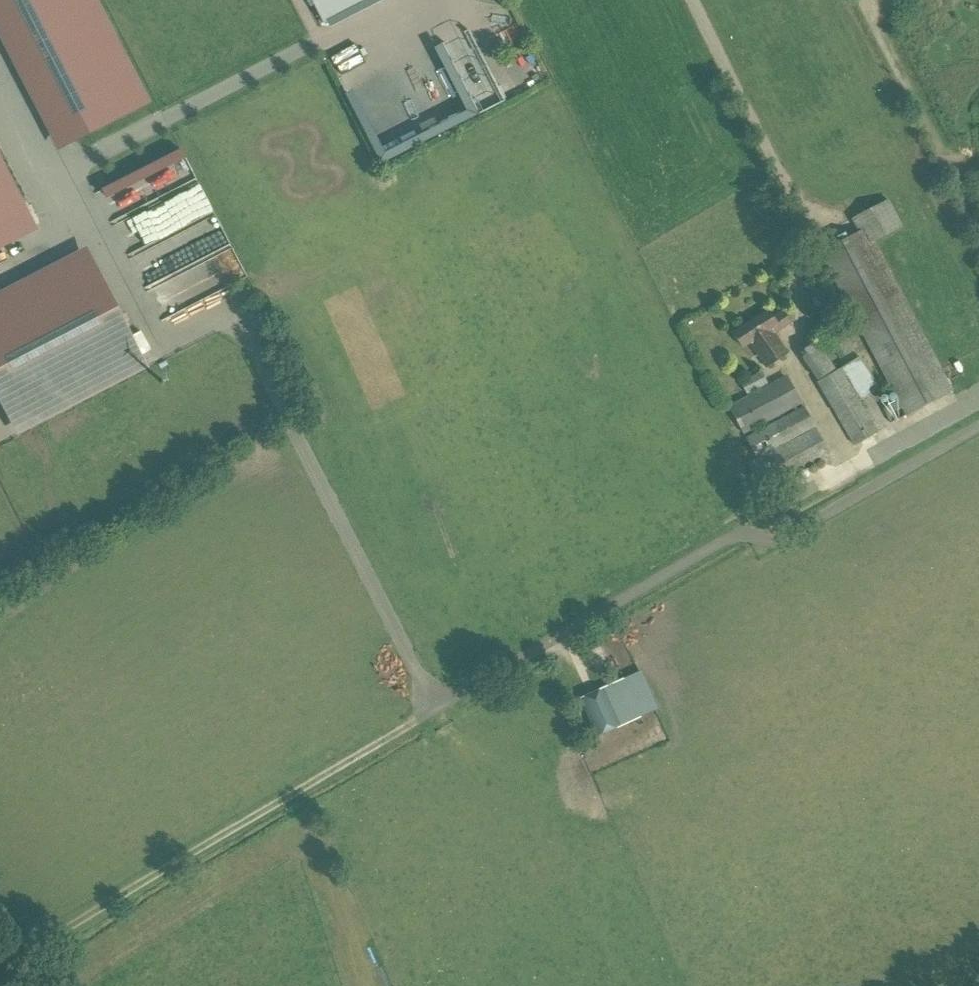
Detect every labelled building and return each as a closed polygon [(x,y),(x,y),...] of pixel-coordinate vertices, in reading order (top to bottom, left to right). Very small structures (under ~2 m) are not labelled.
[(17,33),(81,0),(0,0),(17,33)] [(323,19),(360,0),(314,0),(323,19)] [(344,60),(355,76),(375,62),(364,47),(344,60)] [(504,107),(527,98),(522,86),(499,95),(504,107)] [(477,112),(473,103),(461,109),(466,118),(477,112)] [(385,144),(394,162),(405,156),(396,138),(385,144)] [(31,229),(0,168),(0,245),(31,229)] [(146,168),(122,178),(127,190),(151,180),(146,168)] [(861,230),(823,251),(901,399),(886,407),(894,422),(955,390),(876,240),(904,225),(890,198),(855,217),(861,230)] [(110,302),(0,359),(0,394),(13,418),(137,354),(110,302)] [(768,310),(734,331),(744,348),(752,344),(766,366),(786,353),(771,330),(777,326),(780,330),(790,324),(783,312),(773,319),(768,310)] [(805,348),(803,357),(818,380),(816,381),(855,445),(874,434),(856,404),(878,391),(858,356),(823,377),(836,368),(827,355),(835,350),(839,358),(855,349),(843,326),(826,334),(830,341),(821,346),(817,340),(805,348)] [(761,372),(741,382),(747,394),(767,384),(761,372)] [(783,377),(731,406),(759,459),(751,464),(765,491),(832,454),(817,427),(816,427),(789,378),(783,377)] [(659,706),(642,667),(578,695),(596,734),(659,706)]
